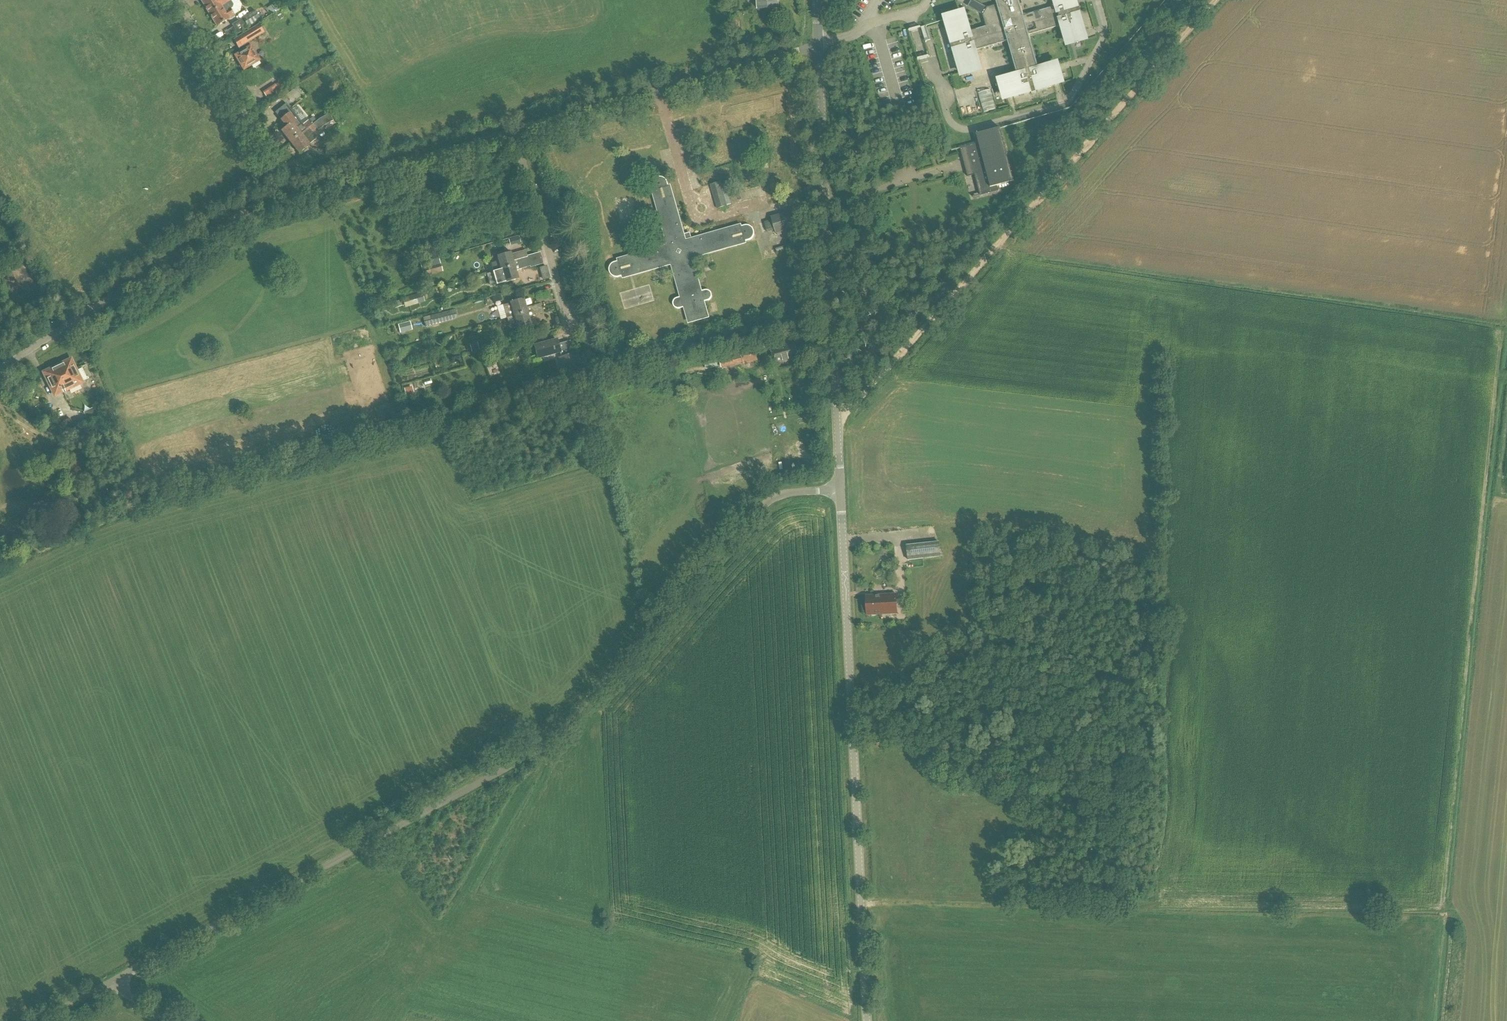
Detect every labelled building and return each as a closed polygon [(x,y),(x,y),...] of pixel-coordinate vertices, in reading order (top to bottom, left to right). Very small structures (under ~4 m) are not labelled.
[(231,1),(231,0),(231,1),(230,0),(202,0),(201,1),(209,14),(231,1)] [(778,9),(778,0),(758,0),(758,9),(778,9)] [(1018,0),(997,0),(1001,16),(997,13),(993,21),(997,23),(969,31),(965,14),(945,20),(960,73),(980,67),(975,50),(1009,41),(1018,74),(1001,79),(1007,98),(1060,83),(1054,64),(1037,69),(1028,35),(1061,25),(1066,42),(1086,37),(1075,0),(1054,0),(1056,6),(1022,16),(1018,0)] [(231,1),(209,14),(217,27),(229,19),(228,18),(235,14),(231,9),(233,7),(234,4),(231,1)] [(293,14),(298,11),(294,3),(288,6),(293,14)] [(238,34),(248,28),(248,27),(260,20),(255,11),(232,25),(233,27),(225,32),(227,37),(236,32),(238,34)] [(259,24),(233,40),(238,48),(239,48),(241,52),(235,56),(244,70),(259,60),(251,46),(250,47),(248,42),(264,32),(259,24)] [(285,88),(281,82),(276,85),(275,84),(263,92),(268,100),(280,92),(285,88)] [(977,93),(982,113),(997,109),(991,89),(977,93)] [(291,144),(314,124),(310,119),(303,124),(286,103),(275,112),(281,119),(280,120),(286,127),(281,131),(291,144)] [(967,107),(969,115),(982,111),(979,103),(967,107)] [(291,144),(299,154),(310,145),(310,144),(317,138),(312,132),(317,128),(319,131),(324,126),(334,121),(330,114),(320,119),(314,124),(291,144)] [(1014,181),(1000,129),(1000,128),(976,134),(976,135),(977,135),(979,143),(960,148),(968,177),(968,176),(975,175),(980,194),(973,196),(973,197),(999,190),(998,190),(997,186),(1014,181),(1014,180),(1014,181)] [(667,187),(665,181),(663,179),(660,178),(656,179),(655,181),(654,186),(655,190),(653,191),(668,246),(618,260),(619,262),(613,264),(611,267),(611,269),(611,271),(612,274),(613,275),(617,276),(623,274),(624,277),(672,264),(681,298),(677,300),(675,302),(675,304),(675,305),(676,306),(679,307),(684,306),(689,322),(708,317),(703,301),(708,299),(711,296),(710,295),(709,293),(708,292),(706,291),(701,293),(691,258),(744,243),(744,241),(748,239),(750,238),(752,237),(753,234),(753,233),(752,231),(751,229),(749,227),(745,227),(741,228),(740,226),(685,241),(670,186),(667,187)] [(717,209),(728,206),(721,182),(710,185),(717,209)] [(793,210),(794,213),(800,212),(798,199),(777,204),(779,213),(793,210)] [(775,234),(795,229),(790,211),(770,217),(771,220),(764,222),(767,233),(775,231),(775,234)] [(493,272),(529,262),(527,257),(525,250),(511,254),(511,252),(497,256),(498,261),(491,263),(493,272)] [(424,277),(443,271),(441,264),(439,257),(420,263),(424,277)] [(529,262),(493,272),(497,285),(504,282),(505,283),(518,279),(516,271),(530,266),(529,262)] [(514,316),(542,308),(540,303),(526,307),(523,298),(510,302),(510,303),(503,305),(506,318),(507,318),(514,316)] [(514,316),(507,318),(507,321),(508,322),(508,323),(509,323),(509,324),(510,324),(511,324),(512,325),(513,324),(516,324),(518,329),(531,326),(529,317),(543,313),(542,308),(514,316)] [(432,325),(457,319),(455,309),(430,316),(432,325)] [(537,358),(560,352),(562,357),(558,358),(562,374),(580,369),(575,353),(568,355),(565,342),(558,344),(557,340),(534,346),(537,358)] [(470,344),(471,352),(480,350),(478,342),(470,344)] [(775,365),(798,359),(794,343),(771,349),(775,365)] [(743,364),(758,361),(753,346),(739,349),(740,350),(718,355),(721,368),(743,363),(743,364)] [(54,395),(82,382),(71,359),(43,372),(54,395)] [(706,370),(718,367),(716,359),(704,362),(706,370)] [(87,381),(92,379),(86,367),(82,369),(87,381)] [(590,384),(597,383),(596,376),(589,377),(590,384)] [(784,386),(765,389),(767,400),(786,397),(784,386)] [(495,398),(487,401),(490,408),(498,406),(495,398)] [(98,416),(94,407),(84,412),(88,421),(98,416)] [(70,418),(58,424),(63,434),(75,428),(70,418)] [(908,561),(941,557),(939,541),(906,545),(908,561)] [(866,615),(897,613),(896,593),(865,595),(866,615)]
